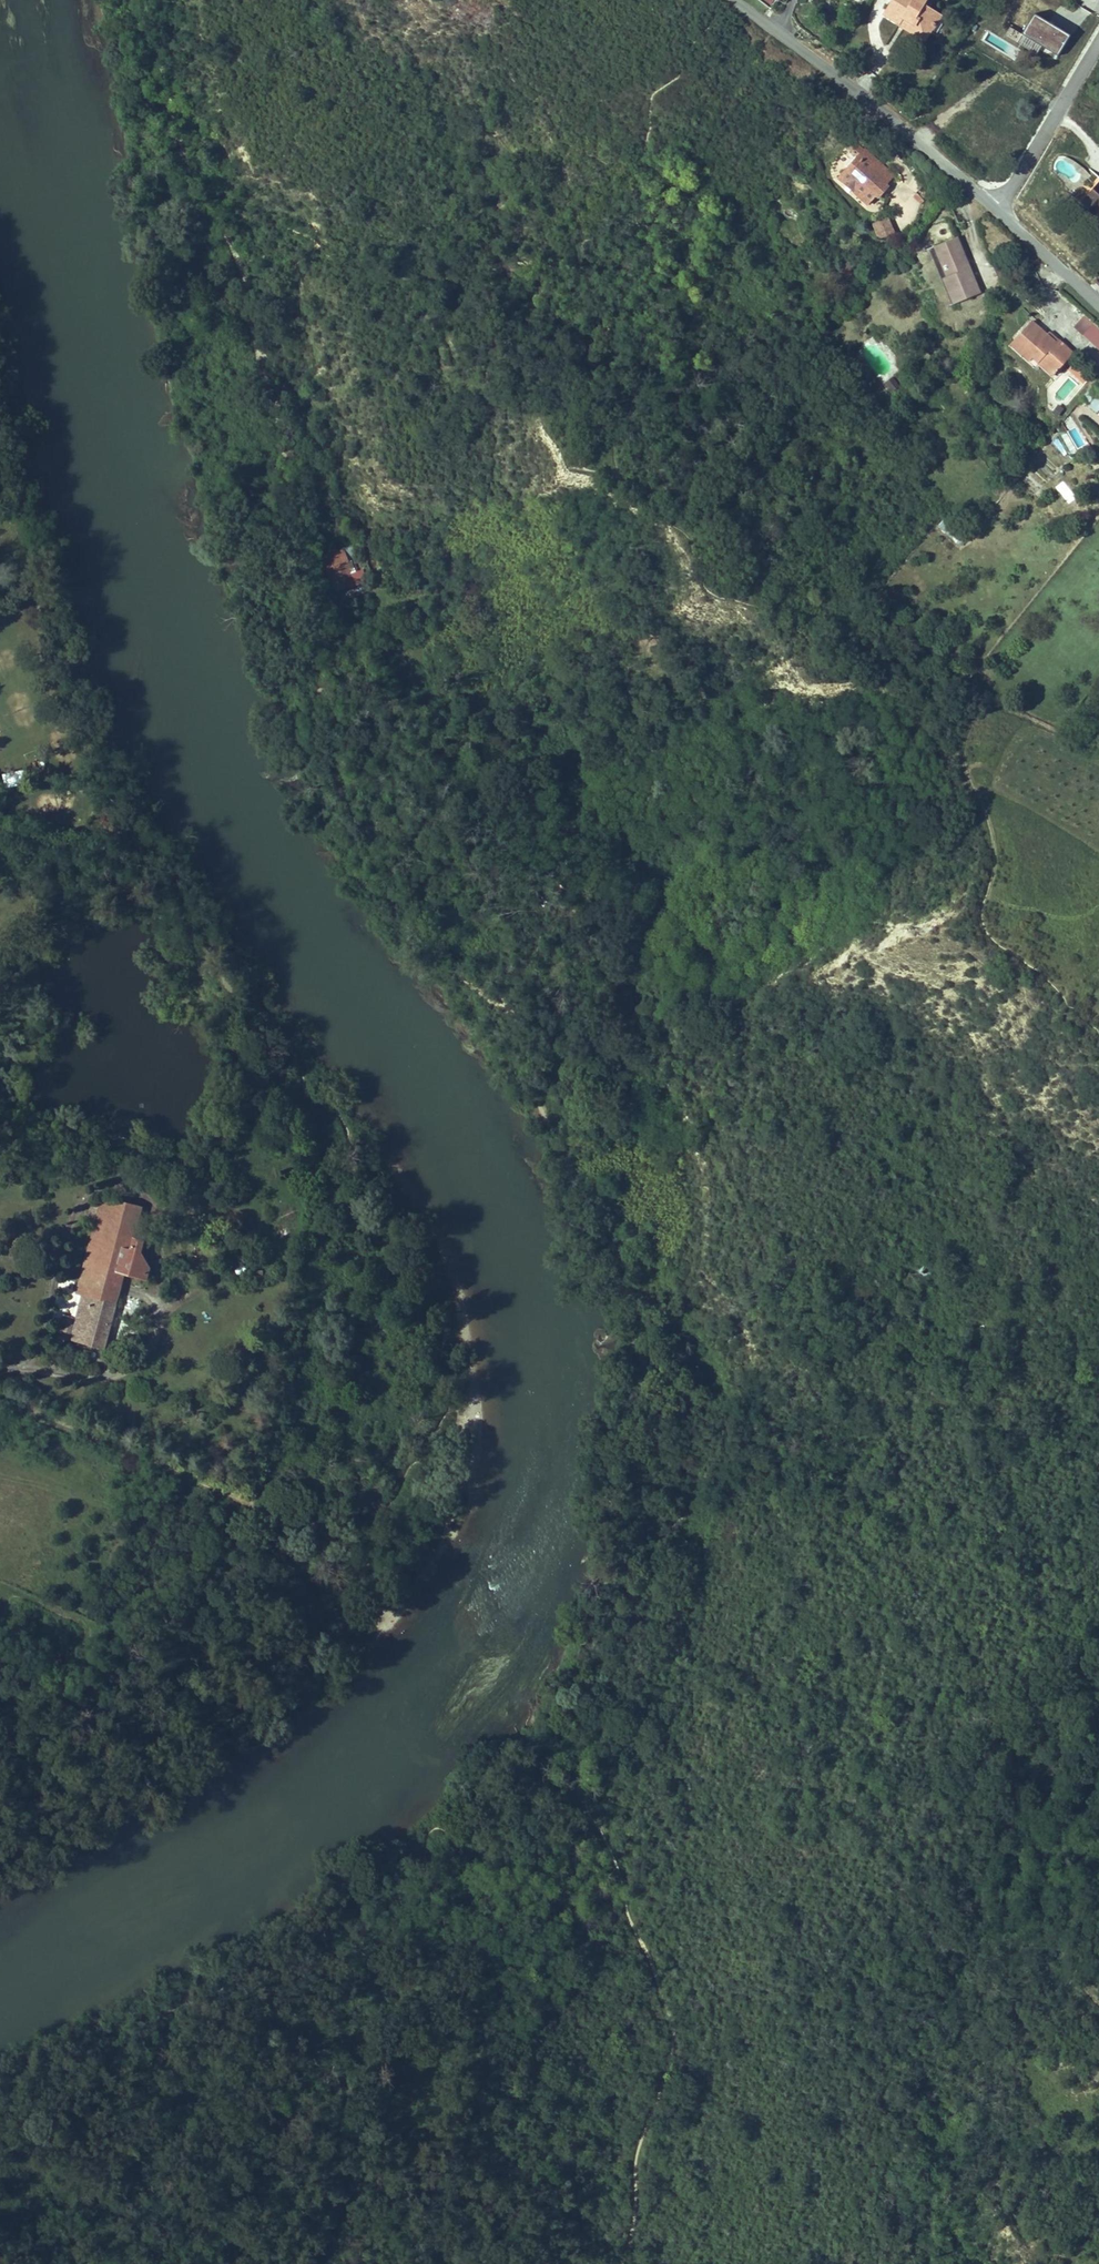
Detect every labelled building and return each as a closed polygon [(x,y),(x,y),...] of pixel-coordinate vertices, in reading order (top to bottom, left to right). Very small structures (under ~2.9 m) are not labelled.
[(885,14),(897,22),(901,24),(904,18),(911,23),(910,26),(924,34),(929,26),(936,24),(941,16),(923,5),(926,0),(894,0),(885,14)] [(901,24),(897,22),(896,24),(925,42),(936,24),(929,26),(924,34),(910,26),(911,23),(904,18),(901,24)] [(868,209),(850,194),(858,183),(844,172),(823,197),(831,204),(827,208),(837,216),(840,212),(855,224),(859,219),(862,222),(870,212),(867,209),(868,209)] [(850,194),(868,209),(876,198),(858,183),(850,194)] [(1094,216),(1098,211),(1098,184),(1081,204),(1094,216)] [(819,202),(827,208),(831,204),(823,197),(819,202)] [(908,201),(895,215),(905,223),(916,207),(908,201)] [(837,216),(851,228),(855,224),(840,212),(837,216)] [(877,239),(895,234),(890,217),(872,222),(877,239)] [(950,276),(937,252),(917,263),(934,294),(929,297),(940,319),(967,307),(954,283),(949,286),(945,280),(950,276)] [(991,267),(978,277),(989,295),(1004,285),(991,267)] [(954,283),(950,276),(945,280),(949,286),(954,283)] [(1083,332),(1073,324),(1063,336),(1073,344),(1083,332)] [(1073,344),(1098,366),(1098,346),(1083,332),(1073,344)] [(1013,341),(994,363),(1015,380),(1018,376),(1039,392),(1059,371),(1041,357),(1037,361),(1029,354),(1013,341)] [(1033,350),(1029,354),(1037,361),(1041,357),(1033,350)] [(885,384),(892,392),(899,386),(892,378),(885,384)] [(1087,431),(1098,440),(1098,429),(1092,424),(1087,431)] [(1076,428),(1070,431),(1078,448),(1084,445),(1076,428)] [(1069,431),(1060,434),(1068,455),(1077,451),(1069,431)] [(346,549),(321,558),(334,594),(359,585),(346,549)] [(33,1159),(10,1154),(8,1163),(31,1169),(33,1159)] [(121,1283),(124,1273),(134,1238),(142,1207),(133,1205),(121,1201),(104,1197),(80,1283),(89,1285),(86,1296),(115,1304),(118,1293),(121,1283)] [(143,1240),(134,1238),(124,1273),(145,1278),(152,1256),(140,1252),(143,1240)] [(103,1347),(115,1304),(86,1296),(89,1285),(80,1283),(77,1292),(83,1294),(74,1327),(62,1324),(57,1341),(64,1343),(65,1338),(103,1347)]
